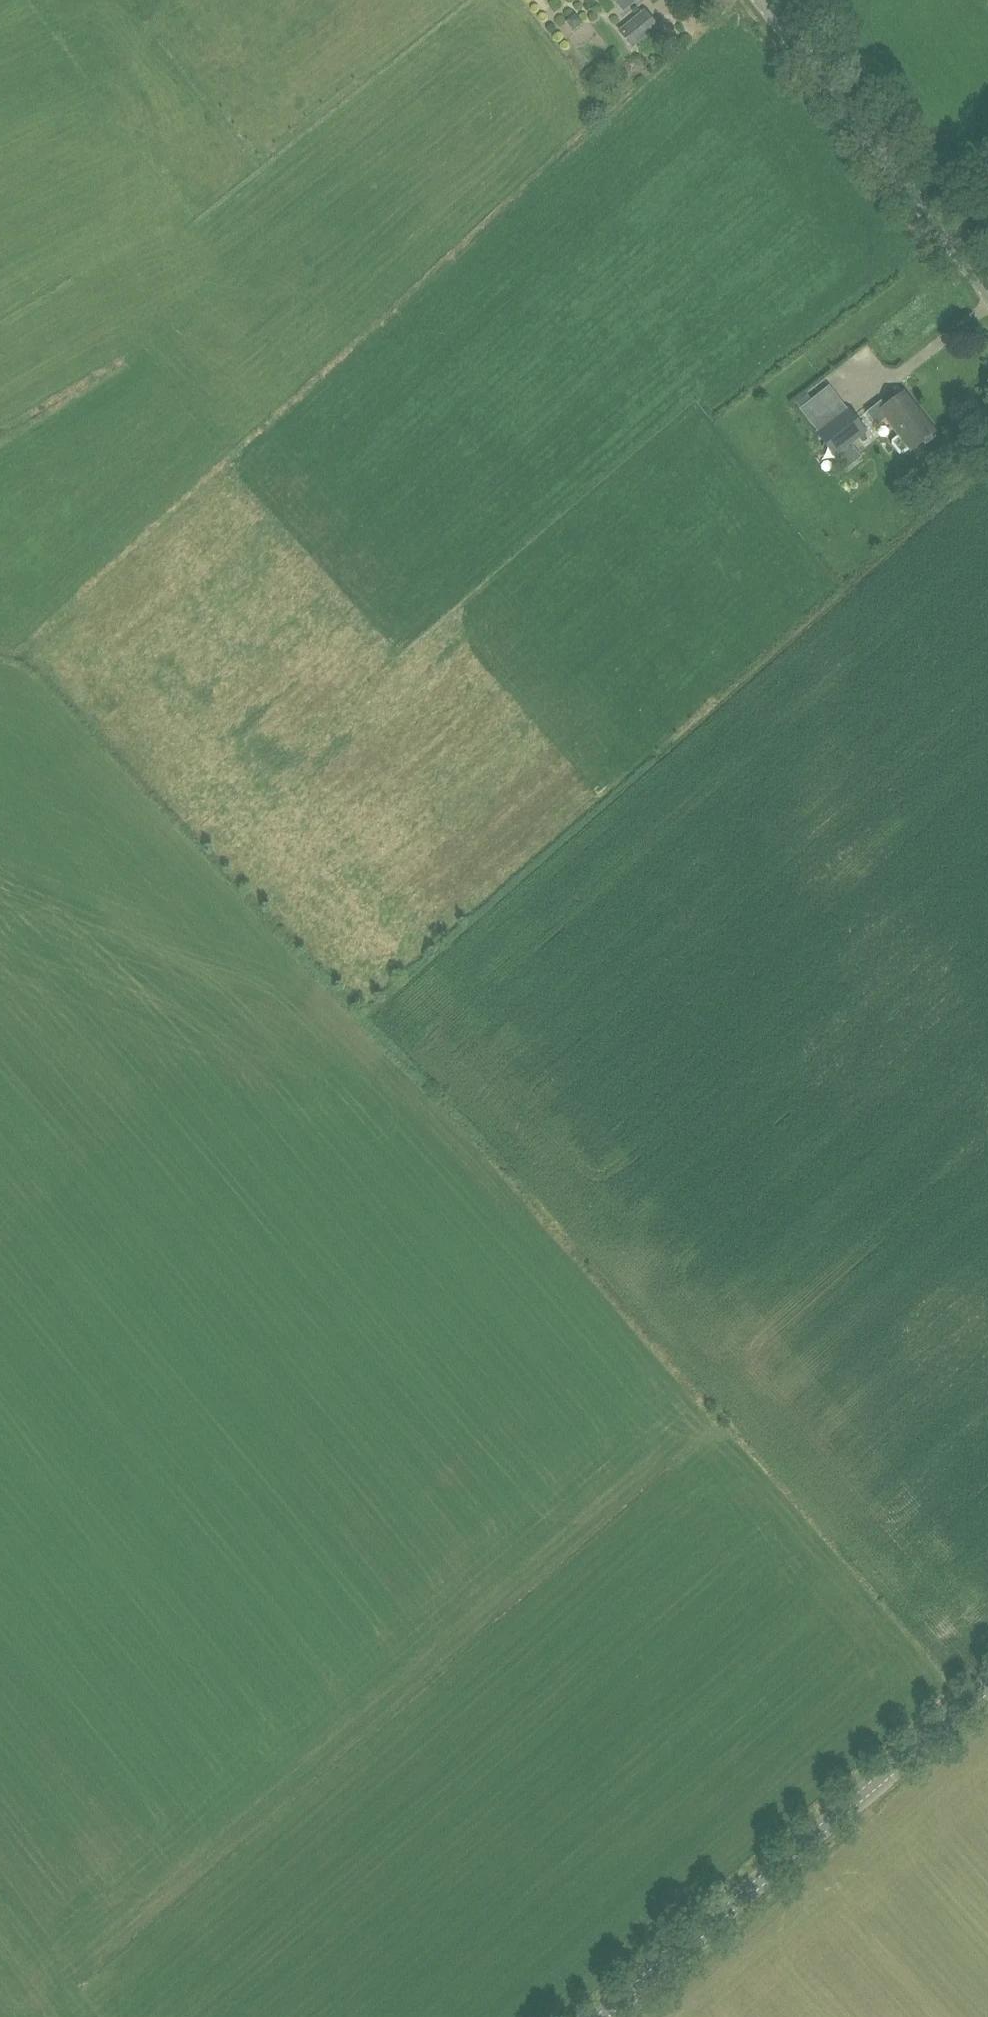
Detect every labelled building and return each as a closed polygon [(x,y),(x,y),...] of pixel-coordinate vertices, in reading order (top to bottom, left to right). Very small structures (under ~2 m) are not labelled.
[(622,10),(634,0),(614,0),(622,10)] [(619,29),(633,45),(657,25),(643,8),(619,29)] [(880,409),(899,433),(892,438),(891,443),(899,453),(903,453),(911,447),(911,448),(935,430),(904,390),(880,409)] [(835,453),(866,428),(849,407),(818,433),(835,453)]
